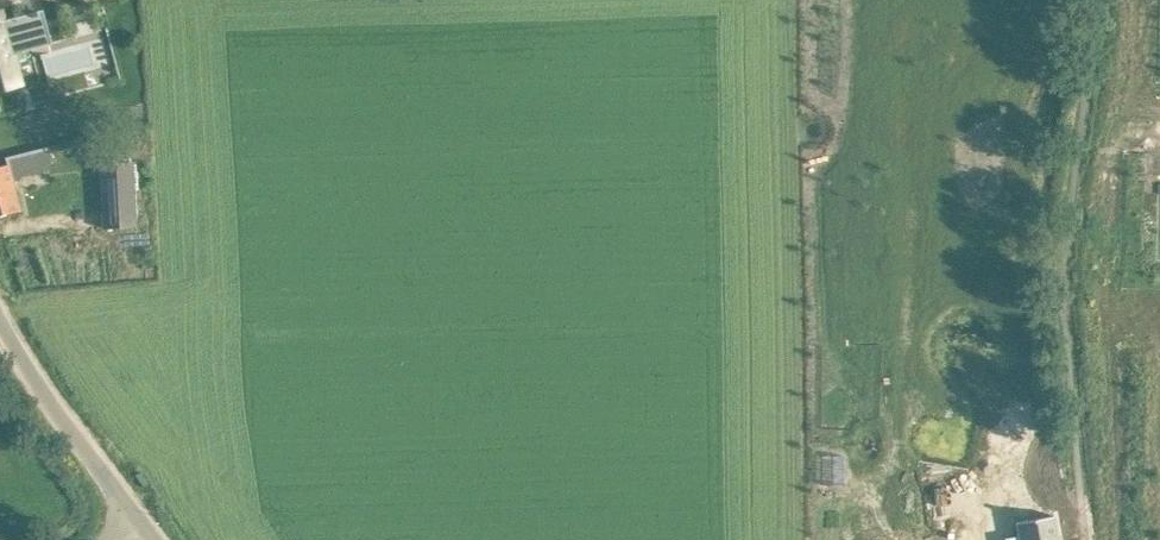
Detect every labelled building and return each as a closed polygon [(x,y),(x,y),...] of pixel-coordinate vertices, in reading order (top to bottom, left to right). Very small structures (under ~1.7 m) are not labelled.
[(10,84),(10,83),(19,81),(12,53),(31,48),(31,49),(33,48),(24,14),(3,19),(2,13),(0,13),(0,87),(10,84)] [(0,173),(0,214),(21,209),(12,177),(22,175),(21,170),(49,162),(47,153),(18,160),(7,162),(9,171),(0,173)] [(102,164),(105,226),(134,224),(130,162),(102,164)] [(1014,514),(1012,488),(933,494),(936,519),(1014,514)] [(1054,515),(1031,519),(1017,521),(1019,539),(1013,539),(1058,539),(1054,515)]
